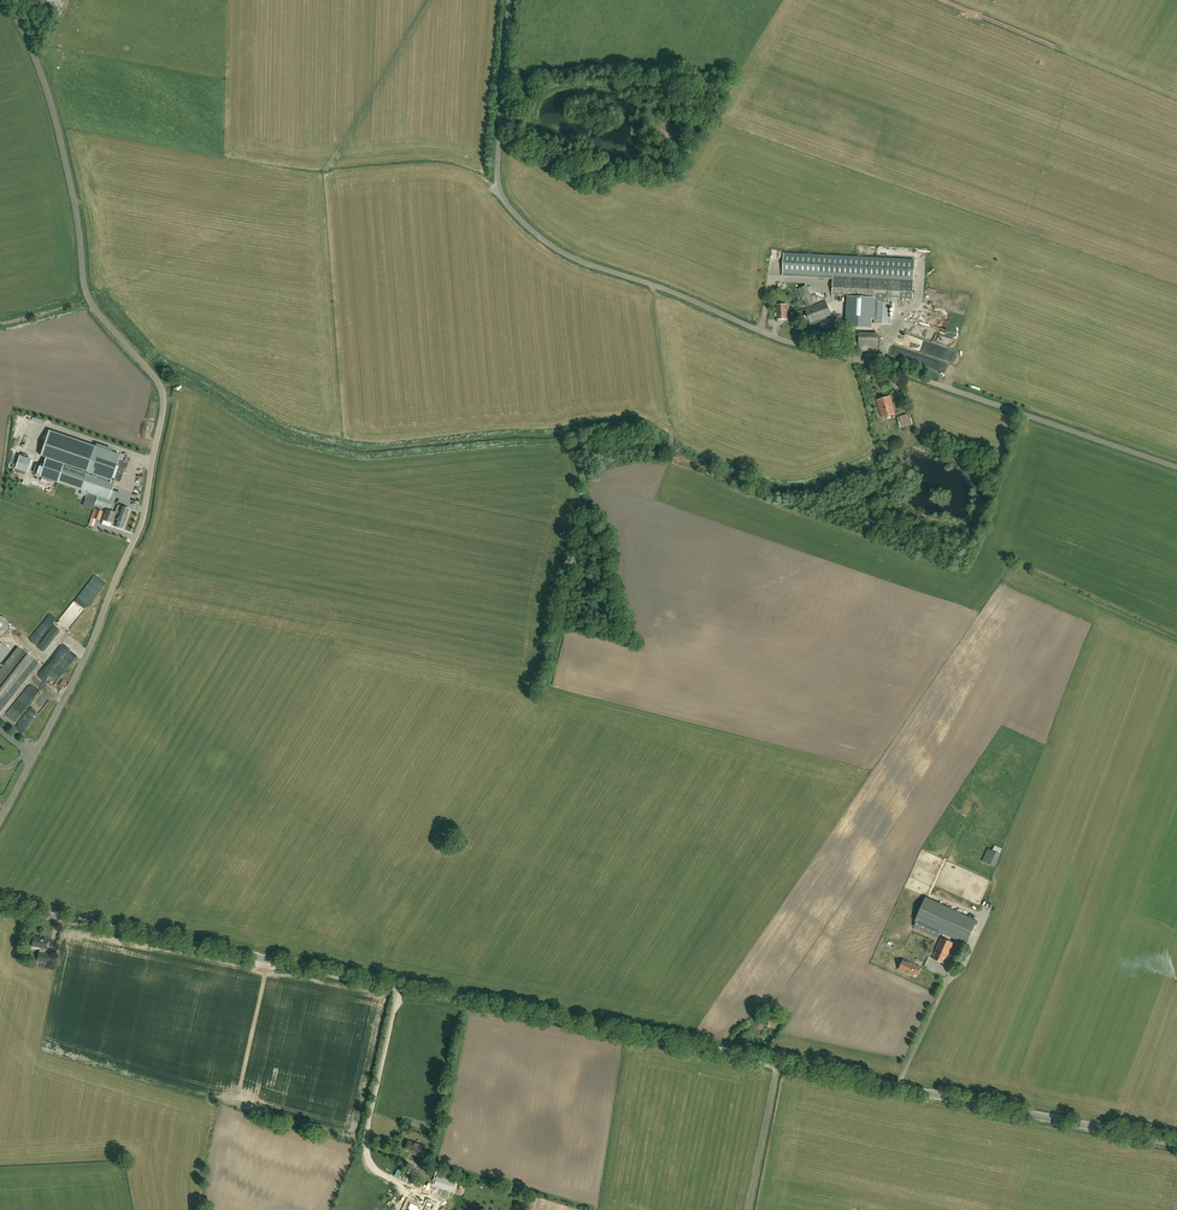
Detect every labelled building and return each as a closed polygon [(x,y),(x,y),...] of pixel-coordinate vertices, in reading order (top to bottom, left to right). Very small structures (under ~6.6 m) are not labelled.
[(900,296),(902,259),(834,255),(832,293),(877,295),(877,302),(875,302),(874,324),(889,324),(890,303),(892,303),(892,296),(900,296)] [(802,300),(810,298),(808,291),(800,293),(802,300)] [(824,331),(835,326),(825,301),(805,309),(811,325),(820,322),(824,331)] [(786,305),(777,305),(777,319),(787,319),(786,305)] [(878,352),(879,333),(859,332),(858,351),(878,352)] [(893,345),(901,348),(903,342),(895,339),(893,345)] [(882,417),(895,414),(890,397),(877,401),(882,417)] [(901,427),(913,424),(910,413),(897,417),(901,427)] [(81,449),(91,452),(93,445),(89,444),(89,442),(83,441),(81,449)] [(44,443),(41,450),(49,453),(48,456),(59,460),(64,446),(58,444),(56,447),(44,443)] [(111,480),(121,452),(97,444),(89,468),(65,460),(57,482),(98,496),(96,505),(104,508),(106,504),(111,505),(112,501),(109,500),(115,481),(111,480)] [(28,451),(25,458),(47,464),(49,458),(28,451)] [(128,455),(125,454),(124,455),(122,460),(119,459),(117,466),(119,466),(114,479),(114,480),(120,483),(124,472),(125,469),(127,469),(129,463),(126,462),(128,455)] [(31,460),(20,456),(16,468),(27,472),(31,460)] [(53,464),(50,474),(54,476),(53,479),(57,480),(60,472),(57,471),(56,474),(54,473),(56,465),(53,464)] [(114,485),(113,492),(121,493),(122,487),(114,485)] [(97,497),(87,493),(85,500),(95,504),(97,497)] [(123,529),(130,509),(118,505),(116,513),(106,509),(103,520),(113,523),(116,524),(115,526),(123,529)] [(100,521),(104,511),(94,508),(91,518),(100,521)] [(68,621),(47,649),(51,653),(56,647),(57,648),(74,626),(68,621)] [(0,670),(0,711),(38,663),(19,647),(5,664),(0,670)] [(49,682),(57,686),(65,668),(57,664),(49,682)] [(55,685),(59,689),(66,682),(62,678),(55,685)] [(41,693),(36,700),(42,706),(46,701),(42,699),(44,696),(41,693)] [(26,710),(30,703),(24,699),(21,704),(25,706),(23,708),(26,710)] [(32,722),(42,711),(35,705),(25,715),(32,722)] [(995,845),(993,850),(988,848),(982,861),(995,866),(1001,854),(1000,853),(1002,848),(995,845)] [(981,907),(993,882),(982,877),(979,882),(982,883),(980,887),(977,886),(975,889),(979,891),(976,896),(972,895),(969,902),(981,907)] [(976,920),(926,898),(916,921),(917,921),(914,927),(937,937),(940,932),(966,943),(976,920)] [(51,963),(53,954),(45,953),(46,948),(47,949),(48,939),(34,937),(33,946),(41,948),(40,952),(39,952),(38,961),(51,963)] [(948,955),(953,943),(942,938),(936,949),(937,950),(933,958),(944,963),(948,954),(948,955)] [(909,962),(905,960),(904,960),(903,960),(899,969),(912,975),(913,972),(917,974),(920,967),(909,962)] [(771,1025),(773,1013),(766,1012),(764,1024),(771,1025)] [(423,1157),(425,1152),(422,1151),(424,1146),(419,1144),(418,1145),(416,1144),(409,1141),(406,1149),(413,1152),(413,1153),(423,1157)] [(435,1182),(445,1185),(447,1176),(437,1173),(435,1182)] [(419,1209),(420,1207),(416,1205),(412,1203),(408,1201),(404,1209),(421,1209),(419,1209)] [(434,1205),(427,1202),(423,1209),(432,1209),(434,1205)]
